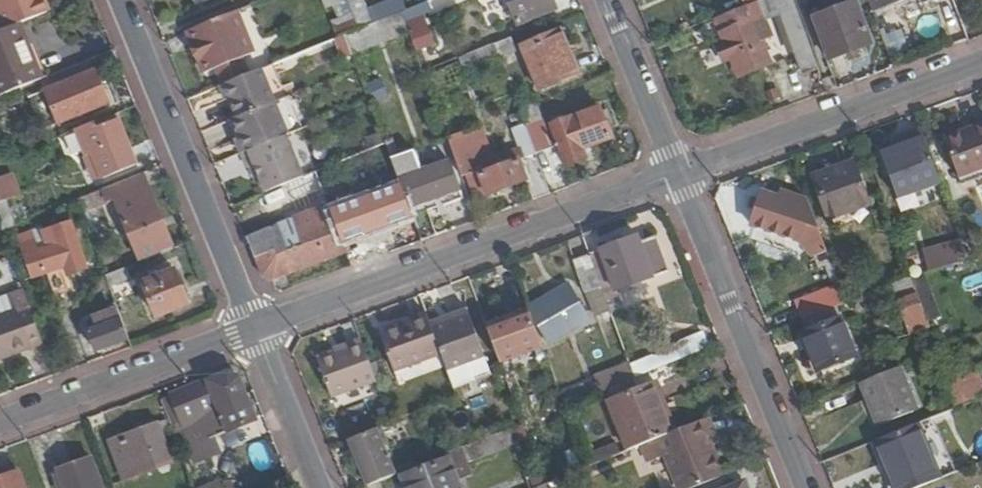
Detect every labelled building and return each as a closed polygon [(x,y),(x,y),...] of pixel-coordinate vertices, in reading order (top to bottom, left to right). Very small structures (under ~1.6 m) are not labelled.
[(21,25),(48,14),(42,0),(0,0),(0,15),(7,31),(21,25)] [(375,5),(382,21),(411,8),(407,0),(387,0),(375,5)] [(427,3),(432,16),(470,0),(433,0),(427,3)] [(518,25),(557,9),(553,0),(508,0),(518,25)] [(814,63),(791,0),(761,0),(754,3),(761,21),(768,18),(783,56),(788,54),(794,71),(814,63)] [(871,12),(904,0),(866,0),(871,12)] [(754,3),(711,21),(720,42),(712,46),(719,63),(726,60),(734,79),(768,65),(758,41),(751,24),(761,21),(754,3)] [(810,18),(811,20),(826,61),(868,46),(852,3),(810,18)] [(356,11),(363,29),(372,25),(365,8),(356,11)] [(433,46),(421,16),(406,22),(419,52),(433,46)] [(254,56),(239,17),(189,36),(204,75),(215,71),(243,61),(254,56)] [(944,24),(953,45),(968,40),(959,18),(944,24)] [(390,31),(385,20),(375,24),(380,36),(390,31)] [(767,38),(761,21),(751,24),(758,41),(767,38)] [(43,81),(21,25),(7,31),(0,34),(0,98),(43,81)] [(890,33),(893,49),(911,46),(908,29),(890,33)] [(560,32),(522,48),(540,92),(578,76),(560,32)] [(511,38),(496,44),(502,58),(517,52),(511,38)] [(466,70),(499,56),(495,45),(461,59),(466,70)] [(225,86),(248,76),(243,61),(215,71),(221,88),(225,86)] [(289,135),(263,70),(248,76),(225,86),(239,120),(232,123),(244,154),(247,153),(289,135)] [(61,126),(109,106),(95,74),(48,94),(61,126)] [(550,126),(564,166),(585,158),(582,149),(610,140),(599,109),(550,126)] [(540,122),(526,127),(536,154),(550,149),(540,122)] [(98,132),(95,125),(80,131),(92,160),(105,154),(114,175),(136,166),(119,123),(98,132)] [(526,127),(525,124),(512,128),(523,158),(494,168),(481,132),(448,144),(462,180),(467,178),(474,200),(526,181),(533,200),(550,194),(536,154),(526,127)] [(942,141),(959,185),(981,177),(981,126),(942,141)] [(291,135),(289,135),(247,153),(252,167),(259,164),(271,192),(308,177),(291,135)] [(907,194),(939,182),(923,138),(881,154),(889,176),(899,172),(907,194)] [(101,180),(114,175),(105,154),(92,160),(101,180)] [(385,238),(413,227),(388,161),(385,162),(383,155),(377,157),(393,203),(375,210),(385,238)] [(323,170),(325,170),(322,162),(313,166),(315,173),(317,173),(323,170)] [(412,187),(408,177),(403,162),(392,166),(402,191),(410,188),(412,187)] [(420,242),(436,236),(424,204),(459,191),(449,164),(421,174),(421,172),(408,177),(412,187),(410,188),(416,205),(408,208),(420,242)] [(338,207),(325,170),(323,170),(317,173),(315,173),(321,187),(328,207),(329,211),(338,207)] [(827,226),(871,209),(857,170),(828,181),(826,175),(810,181),(827,226)] [(173,249),(143,175),(102,192),(107,204),(114,202),(139,263),(173,249)] [(0,181),(0,226),(2,233),(14,228),(5,203),(10,200),(3,180),(0,181)] [(812,254),(826,248),(809,202),(779,192),(777,197),(761,192),(761,193),(753,191),(743,222),(783,235),(788,220),(792,221),(794,215),(797,216),(812,254)] [(102,192),(79,201),(83,214),(107,204),(102,192)] [(900,197),(888,203),(891,212),(904,207),(900,197)] [(329,211),(328,207),(290,221),(292,228),(287,230),(285,225),(247,239),(261,276),(272,282),(345,255),(339,238),(333,222),(329,211)] [(343,219),(338,207),(329,211),(333,222),(343,219)] [(339,238),(354,233),(349,219),(344,221),(343,219),(333,222),(339,238)] [(34,233),(18,239),(25,258),(39,253),(56,296),(69,292),(61,269),(67,267),(70,276),(88,269),(76,236),(65,239),(61,228),(43,235),(47,246),(40,249),(34,233)] [(350,267),(367,261),(356,232),(354,233),(339,238),(345,255),(350,267)] [(635,236),(587,254),(600,287),(611,318),(618,315),(623,313),(618,299),(614,290),(633,283),(666,270),(653,237),(638,243),(635,236)] [(942,267),(965,258),(959,241),(948,245),(950,249),(937,254),(942,267)] [(600,287),(587,254),(574,259),(587,292),(600,287)] [(191,306),(178,270),(145,282),(159,318),(191,306)] [(614,290),(618,299),(636,292),(633,283),(614,290)] [(569,290),(530,309),(550,346),(589,323),(569,290)] [(802,318),(835,306),(830,293),(797,306),(802,318)] [(928,321),(917,294),(900,301),(909,328),(928,321)] [(45,351),(26,298),(0,307),(0,366),(45,351)] [(840,319),(835,306),(802,318),(808,332),(840,319)] [(129,339),(119,309),(92,319),(96,330),(89,332),(96,351),(129,339)] [(501,367),(543,352),(527,310),(486,325),(501,367)] [(440,359),(447,376),(484,362),(467,311),(455,315),(456,319),(430,329),(440,359)] [(611,318),(622,346),(629,343),(618,315),(611,318)] [(430,329),(425,316),(404,324),(405,327),(381,336),(396,375),(440,359),(430,329)] [(855,355),(840,319),(808,332),(803,334),(817,370),(855,355)] [(334,399),(377,383),(362,343),(336,353),(337,356),(320,362),(334,399)] [(969,357),(979,352),(976,343),(965,348),(969,357)] [(901,357),(877,366),(880,372),(903,363),(901,357)] [(633,377),(651,370),(646,358),(629,365),(633,377)] [(599,390),(631,378),(625,361),(593,373),(599,390)] [(896,371),(857,387),(876,430),(914,415),(896,371)] [(208,439),(256,421),(238,377),(229,373),(172,395),(182,421),(199,414),(208,439)] [(981,393),(981,385),(977,373),(947,385),(955,404),(981,393)] [(583,378),(568,384),(572,394),(587,388),(583,378)] [(656,438),(675,430),(655,378),(604,399),(625,450),(656,438)] [(707,416),(675,430),(656,438),(676,487),(691,487),(723,474),(709,438),(715,436),(707,416)] [(106,437),(121,476),(168,458),(153,418),(106,437)] [(873,442),(892,487),(919,487),(943,478),(920,423),(873,442)] [(514,447),(518,458),(530,454),(518,424),(506,429),(514,447)] [(395,476),(376,428),(345,440),(364,487),(365,487),(395,476)] [(506,429),(434,460),(395,476),(400,487),(462,487),(460,483),(474,477),(469,465),(514,447),(506,429)] [(247,452),(262,469),(274,458),(259,441),(247,452)] [(592,447),(594,460),(617,457),(615,443),(592,447)] [(92,458),(59,470),(65,487),(103,487),(92,458)] [(19,473),(0,480),(0,487),(25,487),(19,473)]
